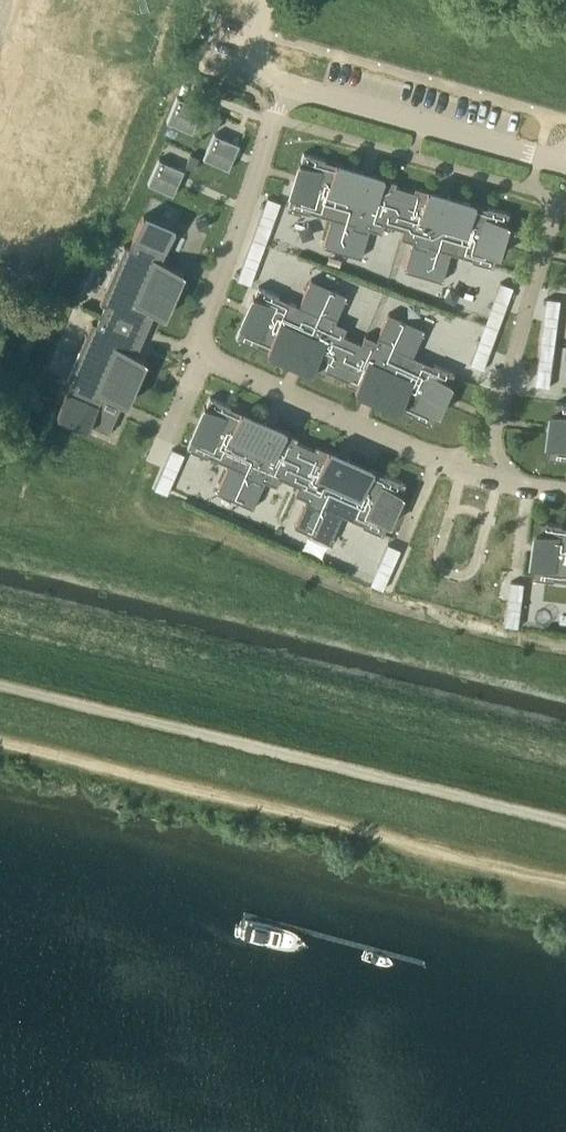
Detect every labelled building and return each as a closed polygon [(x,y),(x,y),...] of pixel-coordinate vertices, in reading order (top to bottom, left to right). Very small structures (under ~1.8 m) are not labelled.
[(167,122),(192,132),(203,107),(178,97),(167,122)] [(209,126),(216,129),(221,117),(214,114),(209,126)] [(214,134),(204,158),(229,168),(239,144),(214,134)] [(194,170),(199,158),(191,154),(186,166),(190,168),(194,170)] [(359,175),(360,171),(337,164),(337,163),(336,163),(336,164),(324,160),(321,169),(299,163),(299,164),(300,164),(296,177),(302,179),(300,184),(295,183),(291,195),(290,195),(290,196),(311,203),(309,211),(335,219),(337,213),(354,218),(352,228),(368,233),(370,229),(382,232),(384,223),(403,229),(401,238),(413,241),(412,245),(428,250),(431,241),(449,246),(447,252),(473,259),(476,251),(497,257),(498,256),(497,255),(501,243),(495,241),(497,236),(502,237),(506,224),(507,225),(507,223),(486,217),(488,208),(476,205),(476,204),(475,203),(475,204),(452,198),(450,202),(438,198),(440,194),(429,191),(429,190),(428,190),(428,191),(415,187),(414,192),(395,186),(396,181),(384,178),(385,177),(383,177),(383,178),(372,174),(371,179),(359,175)] [(149,185),(173,196),(184,171),(160,161),(149,185)] [(71,381),(57,414),(58,414),(59,413),(88,426),(88,427),(89,428),(103,395),(125,405),(126,404),(125,403),(144,360),(145,360),(145,359),(136,355),(141,343),(137,341),(144,323),(149,325),(154,313),(163,317),(164,316),(163,316),(182,272),(183,272),(183,271),(161,262),(175,229),(174,229),(174,230),(144,217),(145,216),(143,215),(129,247),(124,245),(124,247),(105,291),(104,290),(104,292),(105,292),(100,303),(104,305),(96,324),(92,322),(87,333),(86,333),(85,334),(86,335),(67,378),(66,378),(66,379),(71,381)] [(209,226),(206,217),(196,221),(199,229),(209,226)] [(287,272),(300,230),(277,223),(264,265),(287,272)] [(451,335),(475,337),(480,295),(455,292),(451,335)] [(439,394),(444,396),(450,384),(451,384),(451,383),(431,374),(434,365),(393,347),(394,344),(378,336),(376,340),(365,335),(361,343),(343,335),(347,327),(335,322),(337,318),(321,311),(319,315),(278,296),(274,305),(253,295),(253,297),(252,301),(240,327),(240,326),(239,328),(260,337),(256,345),(268,350),(267,351),(268,352),(269,351),(312,370),(312,371),(313,372),(314,371),(325,376),(327,372),(346,380),(343,384),(355,389),(355,390),(356,390),(399,409),(399,410),(401,410),(401,409),(413,414),(416,406),(437,415),(438,414),(437,413),(442,401),(437,399),(439,394)] [(285,432),(264,422),(242,413),(242,412),(241,411),(240,412),(229,407),(225,415),(204,406),(204,407),(205,408),(192,437),(191,437),(190,438),(211,448),(207,456),(248,474),(247,478),(263,485),(265,481),(276,487),(280,478),(298,486),(294,494),(306,500),(304,503),(321,510),(322,507),(364,525),(368,517),(388,526),(389,525),(388,524),(401,495),(402,495),(402,494),(382,484),(385,476),(374,471),(374,470),(373,470),(329,451),(329,450),(328,450),(328,451),(316,446),(314,450),(296,441),(298,437),(287,432),(287,431),(286,431),(285,432)] [(554,412),(554,413),(555,414),(551,446),(549,445),(549,447),(565,449),(565,413),(554,412)] [(184,466),(176,496),(192,500),(199,470),(184,466)] [(562,526),(561,535),(538,532),(538,533),(540,533),(535,566),(534,565),(534,567),(556,570),(555,579),(565,580),(565,526),(562,526)]
